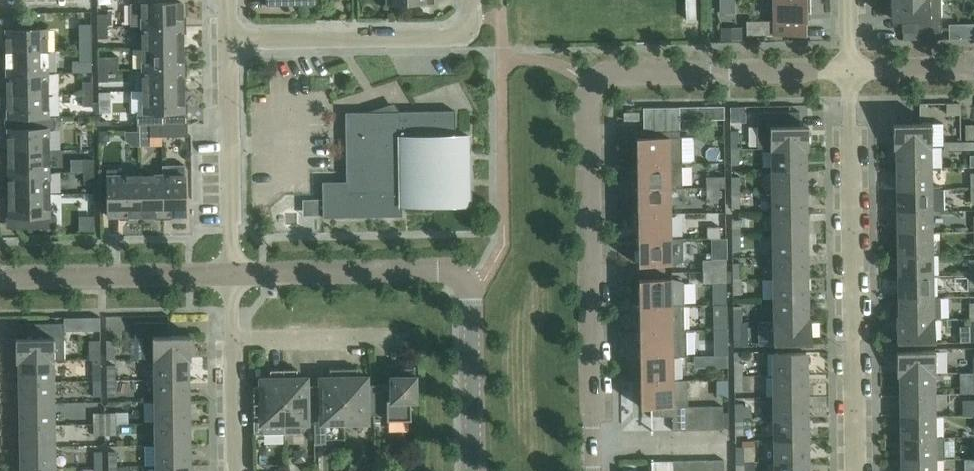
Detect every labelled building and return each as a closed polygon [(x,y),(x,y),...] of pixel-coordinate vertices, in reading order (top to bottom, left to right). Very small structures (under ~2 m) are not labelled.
[(134,3),(130,3),(130,26),(142,26),(182,25),(182,3),(152,3),(152,0),(134,0),(134,3)] [(686,19),(696,19),(695,0),(685,0),(686,19)] [(717,13),(740,14),(741,0),(718,0),(717,13)] [(773,20),(746,21),(746,35),(805,34),(805,13),(810,13),(810,0),(773,0),(773,20)] [(891,10),(894,10),(894,20),(915,20),(916,32),(941,32),(941,19),(929,19),(929,0),(891,0),(891,10)] [(97,26),(107,26),(107,14),(97,14),(97,26)] [(79,51),(92,50),(91,24),(79,24),(79,51)] [(183,46),(182,25),(142,26),(142,47),(183,46)] [(107,38),(107,26),(97,26),(97,38),(107,38)] [(741,28),(721,28),(721,40),(741,39),(741,28)] [(7,52),(47,51),(46,29),(6,30),(7,52)] [(183,68),(183,46),(142,47),(143,69),(183,68)] [(92,50),(79,51),(79,62),(92,62),(92,50)] [(47,73),(47,51),(7,52),(7,73),(47,73)] [(98,69),(108,69),(117,69),(117,57),(98,57),(98,69)] [(183,68),(143,69),(143,90),(183,90),(183,68)] [(108,69),(98,69),(98,82),(108,81),(108,69)] [(47,94),(47,73),(7,73),(7,95),(47,94)] [(82,94),(92,94),(92,82),(82,82),(82,94)] [(183,90),(143,90),(144,112),(137,112),(137,125),(150,124),(160,124),(164,124),(164,112),(184,112),(183,90)] [(48,116),(47,94),(7,95),(8,117),(27,117),(48,117),(48,116)] [(93,106),(92,94),(82,94),(83,106),(93,106)] [(679,107),(643,107),(643,130),(679,129),(679,107)] [(402,216),(402,206),(469,205),(468,136),(455,136),(455,111),(345,112),(346,182),(322,182),(323,217),(402,216)] [(808,125),(797,126),(797,112),(757,112),(758,149),(770,149),(808,148),(808,125)] [(48,117),(27,117),(28,129),(8,129),(8,151),(48,151),(48,129),(55,129),(55,116),(48,116),(48,117)] [(164,124),(160,124),(161,136),(188,136),(187,123),(164,124)] [(929,146),(929,147),(931,147),(931,123),(892,124),(893,148),(896,148),(896,147),(929,146)] [(161,136),(160,124),(150,124),(150,136),(161,136)] [(973,139),(973,124),(965,125),(965,139),(973,139)] [(643,130),(644,138),(636,138),(637,164),(669,163),(679,163),(694,163),(694,137),(679,129),(643,130)] [(730,149),(738,149),(738,130),(730,131),(730,149)] [(962,150),(973,149),(973,141),(961,142),(962,150)] [(962,150),(961,142),(944,142),(944,150),(962,150)] [(930,168),(929,147),(929,146),(896,147),(896,148),(897,168),(930,168)] [(808,149),(808,148),(770,149),(770,150),(772,150),(772,171),(805,171),(804,149),(808,149)] [(739,164),(738,149),(730,149),(731,165),(739,164)] [(48,151),(8,151),(9,173),(49,172),(48,151)] [(84,171),(94,171),(93,159),(83,159),(84,171)] [(679,163),(669,163),(637,164),(637,189),(670,188),(680,188),(679,163)] [(185,215),(185,175),(184,165),(162,165),(162,175),(163,215),(185,215)] [(930,189),(930,168),(897,168),(897,190),(930,189)] [(141,216),(141,176),(119,176),(119,169),(106,169),(107,216),(119,216),(141,216)] [(94,171),(84,171),(84,184),(94,184),(94,171)] [(805,171),(772,171),(772,192),(805,192),(805,171)] [(49,194),(49,172),(9,173),(9,194),(49,194)] [(162,175),(141,176),(141,216),(163,215),(162,175)] [(725,177),(719,177),(706,177),(706,188),(719,188),(725,188),(725,177)] [(731,193),(739,193),(739,177),(731,177),(731,193)] [(670,214),(670,188),(637,189),(637,214),(670,214)] [(719,188),(706,188),(706,199),(719,199),(719,188)] [(943,189),(930,189),(897,190),(897,211),(930,211),(944,211),(943,189)] [(805,213),(805,192),(772,192),(773,214),(805,213)] [(739,193),(731,193),(731,208),(739,208),(739,193)] [(49,216),(49,194),(9,194),(9,217),(29,216),(29,228),(56,228),(56,216),(49,216)] [(296,226),(297,197),(279,197),(278,225),(296,226)] [(931,232),(930,211),(897,211),(898,233),(931,232)] [(806,234),(805,213),(773,214),(773,235),(806,234)] [(670,214),(637,214),(638,239),(670,239),(670,214)] [(732,236),(740,235),(739,220),(731,220),(732,236)] [(707,227),(707,238),(720,238),(720,227),(707,227)] [(931,254),(931,232),(898,233),(898,255),(931,254)] [(806,234),(773,235),(773,256),(806,256),(806,234)] [(740,235),(732,236),(732,251),(740,251),(740,235)] [(682,239),(670,239),(638,239),(638,265),(671,265),(683,262),(682,239)] [(931,276),(931,254),(898,255),(898,276),(931,276)] [(806,277),(806,256),(773,256),(774,277),(806,277)] [(702,271),(726,271),(726,259),(702,259),(702,271)] [(732,278),(740,278),(740,263),(732,263),(732,278)] [(726,271),(702,271),(702,283),(727,283),(726,271)] [(932,297),(931,276),(898,276),(899,298),(932,297)] [(807,298),(806,277),(774,277),(774,299),(807,298)] [(741,294),(740,278),(732,278),(733,294),(741,294)] [(683,282),(671,279),(638,280),(639,306),(680,305),(684,305),(683,282)] [(940,297),(932,297),(899,298),(899,318),(899,319),(932,319),(932,317),(934,317),(934,318),(940,318),(940,297)] [(807,298),(774,299),(774,320),(807,320),(807,298)] [(680,315),(680,305),(639,306),(639,331),(672,330),(672,315),(680,315)] [(733,321),(741,321),(741,306),(733,307),(733,321)] [(899,319),(899,318),(896,318),(896,342),(934,341),(934,318),(934,317),(932,317),(932,319),(899,319)] [(807,320),(774,320),(772,320),(773,344),(811,343),(811,319),(807,320)] [(187,335),(169,335),(168,321),(135,322),(135,336),(142,336),(143,358),(153,358),(191,358),(191,345),(187,345),(187,335)] [(741,321),(733,321),(733,341),(741,340),(741,321)] [(27,324),(27,338),(19,338),(19,348),(16,348),(16,360),(54,360),(54,338),(56,338),(56,323),(27,324)] [(686,330),(672,330),(639,331),(639,356),(672,356),(686,355),(686,330)] [(92,340),(92,359),(100,359),(100,340),(92,340)] [(106,340),(106,359),(114,359),(114,340),(106,340)] [(933,373),(933,374),(935,374),(934,350),(896,351),(896,375),(900,375),(900,373),(933,373)] [(742,360),(741,360),(741,352),(733,352),(734,375),(742,375),(742,360)] [(773,375),(806,374),(806,352),(773,353),(773,375)] [(672,356),(639,356),(640,381),(673,381),(672,356)] [(191,358),(153,358),(153,360),(155,360),(155,381),(188,381),(188,359),(191,359),(191,358)] [(54,360),(16,360),(16,362),(19,362),(20,383),(53,383),(52,361),(54,361),(54,360)] [(93,382),(101,382),(100,365),(92,365),(93,382)] [(107,382),(115,382),(114,365),(107,365),(107,382)] [(374,415),(373,385),(367,385),(367,377),(357,377),(357,368),(343,369),(344,423),(367,422),(367,415),(374,415)] [(415,400),(415,368),(400,368),(400,376),(391,376),(391,384),(373,385),(374,415),(386,415),(386,420),(411,419),(410,400),(415,400)] [(297,369),(283,370),(284,433),(300,433),(304,431),(306,428),(307,424),(307,416),(314,416),(313,386),(307,386),(307,378),(297,378),(297,369)] [(344,423),(343,369),(329,369),(329,377),(320,377),(320,385),(313,386),(314,416),(320,416),(321,423),(344,423)] [(284,433),(283,370),(269,370),(269,378),(260,378),(260,386),(253,386),(253,434),(284,433)] [(933,394),(933,374),(933,373),(900,373),(900,375),(900,395),(933,394)] [(806,396),(806,374),(773,375),(773,397),(806,396)] [(742,391),(742,375),(734,375),(734,391),(742,391)] [(726,396),(727,378),(715,378),(714,396),(726,396)] [(188,381),(155,381),(155,403),(188,402),(188,381)] [(687,381),(673,381),(640,381),(640,407),(650,407),(650,417),(661,416),(661,407),(672,407),(685,406),(688,406),(687,381)] [(101,382),(93,382),(93,396),(101,396),(101,382)] [(115,396),(115,382),(107,382),(107,396),(115,396)] [(53,404),(53,383),(20,383),(20,405),(53,404)] [(933,416),(933,394),(900,395),(901,417),(933,416)] [(806,396),(773,397),(774,418),(807,418),(806,396)] [(188,402),(155,403),(156,424),(189,424),(188,402)] [(53,426),(53,404),(20,405),(20,426),(53,426)] [(735,419),(743,419),(742,404),(734,404),(735,419)] [(685,430),(685,406),(672,407),(672,431),(685,430)] [(697,406),(688,406),(685,406),(685,430),(698,430),(697,406)] [(710,406),(697,406),(698,430),(710,430),(710,406)] [(722,406),(710,406),(710,430),(723,430),(722,406)] [(104,424),(104,413),(93,413),(93,424),(104,424)] [(115,413),(104,413),(104,424),(115,423),(115,413)] [(933,416),(901,417),(901,438),(934,438),(933,416)] [(807,418),(774,418),(774,440),(807,440),(807,418)] [(743,419),(735,419),(735,435),(743,434),(743,419)] [(116,434),(115,423),(104,424),(105,434),(116,434)] [(105,434),(104,424),(93,424),(94,435),(105,434)] [(189,424),(156,424),(156,446),(189,445),(189,424)] [(54,447),(53,426),(20,426),(21,448),(54,447)] [(944,437),(934,438),(901,438),(901,460),(934,459),(944,459),(944,437)] [(807,461),(807,440),(774,440),(775,462),(807,461)] [(189,445),(156,446),(156,467),(189,467),(189,445)] [(54,469),(54,447),(21,448),(21,469),(54,469)] [(735,463),(743,463),(743,447),(735,447),(735,463)] [(108,468),(116,468),(116,451),(108,452),(108,468)] [(94,468),(102,468),(102,452),(94,452),(94,468)] [(901,460),(902,470),(934,470),(934,459),(901,460)] [(686,460),(673,460),(673,470),(686,470),(686,460)] [(686,460),(686,470),(698,470),(698,460),(686,460)] [(698,460),(698,470),(711,470),(711,460),(698,460)] [(711,470),(723,470),(723,460),(711,460),(711,470)] [(807,461),(775,462),(775,470),(807,470),(807,461)] [(743,463),(735,463),(735,470),(743,470),(743,463)]
